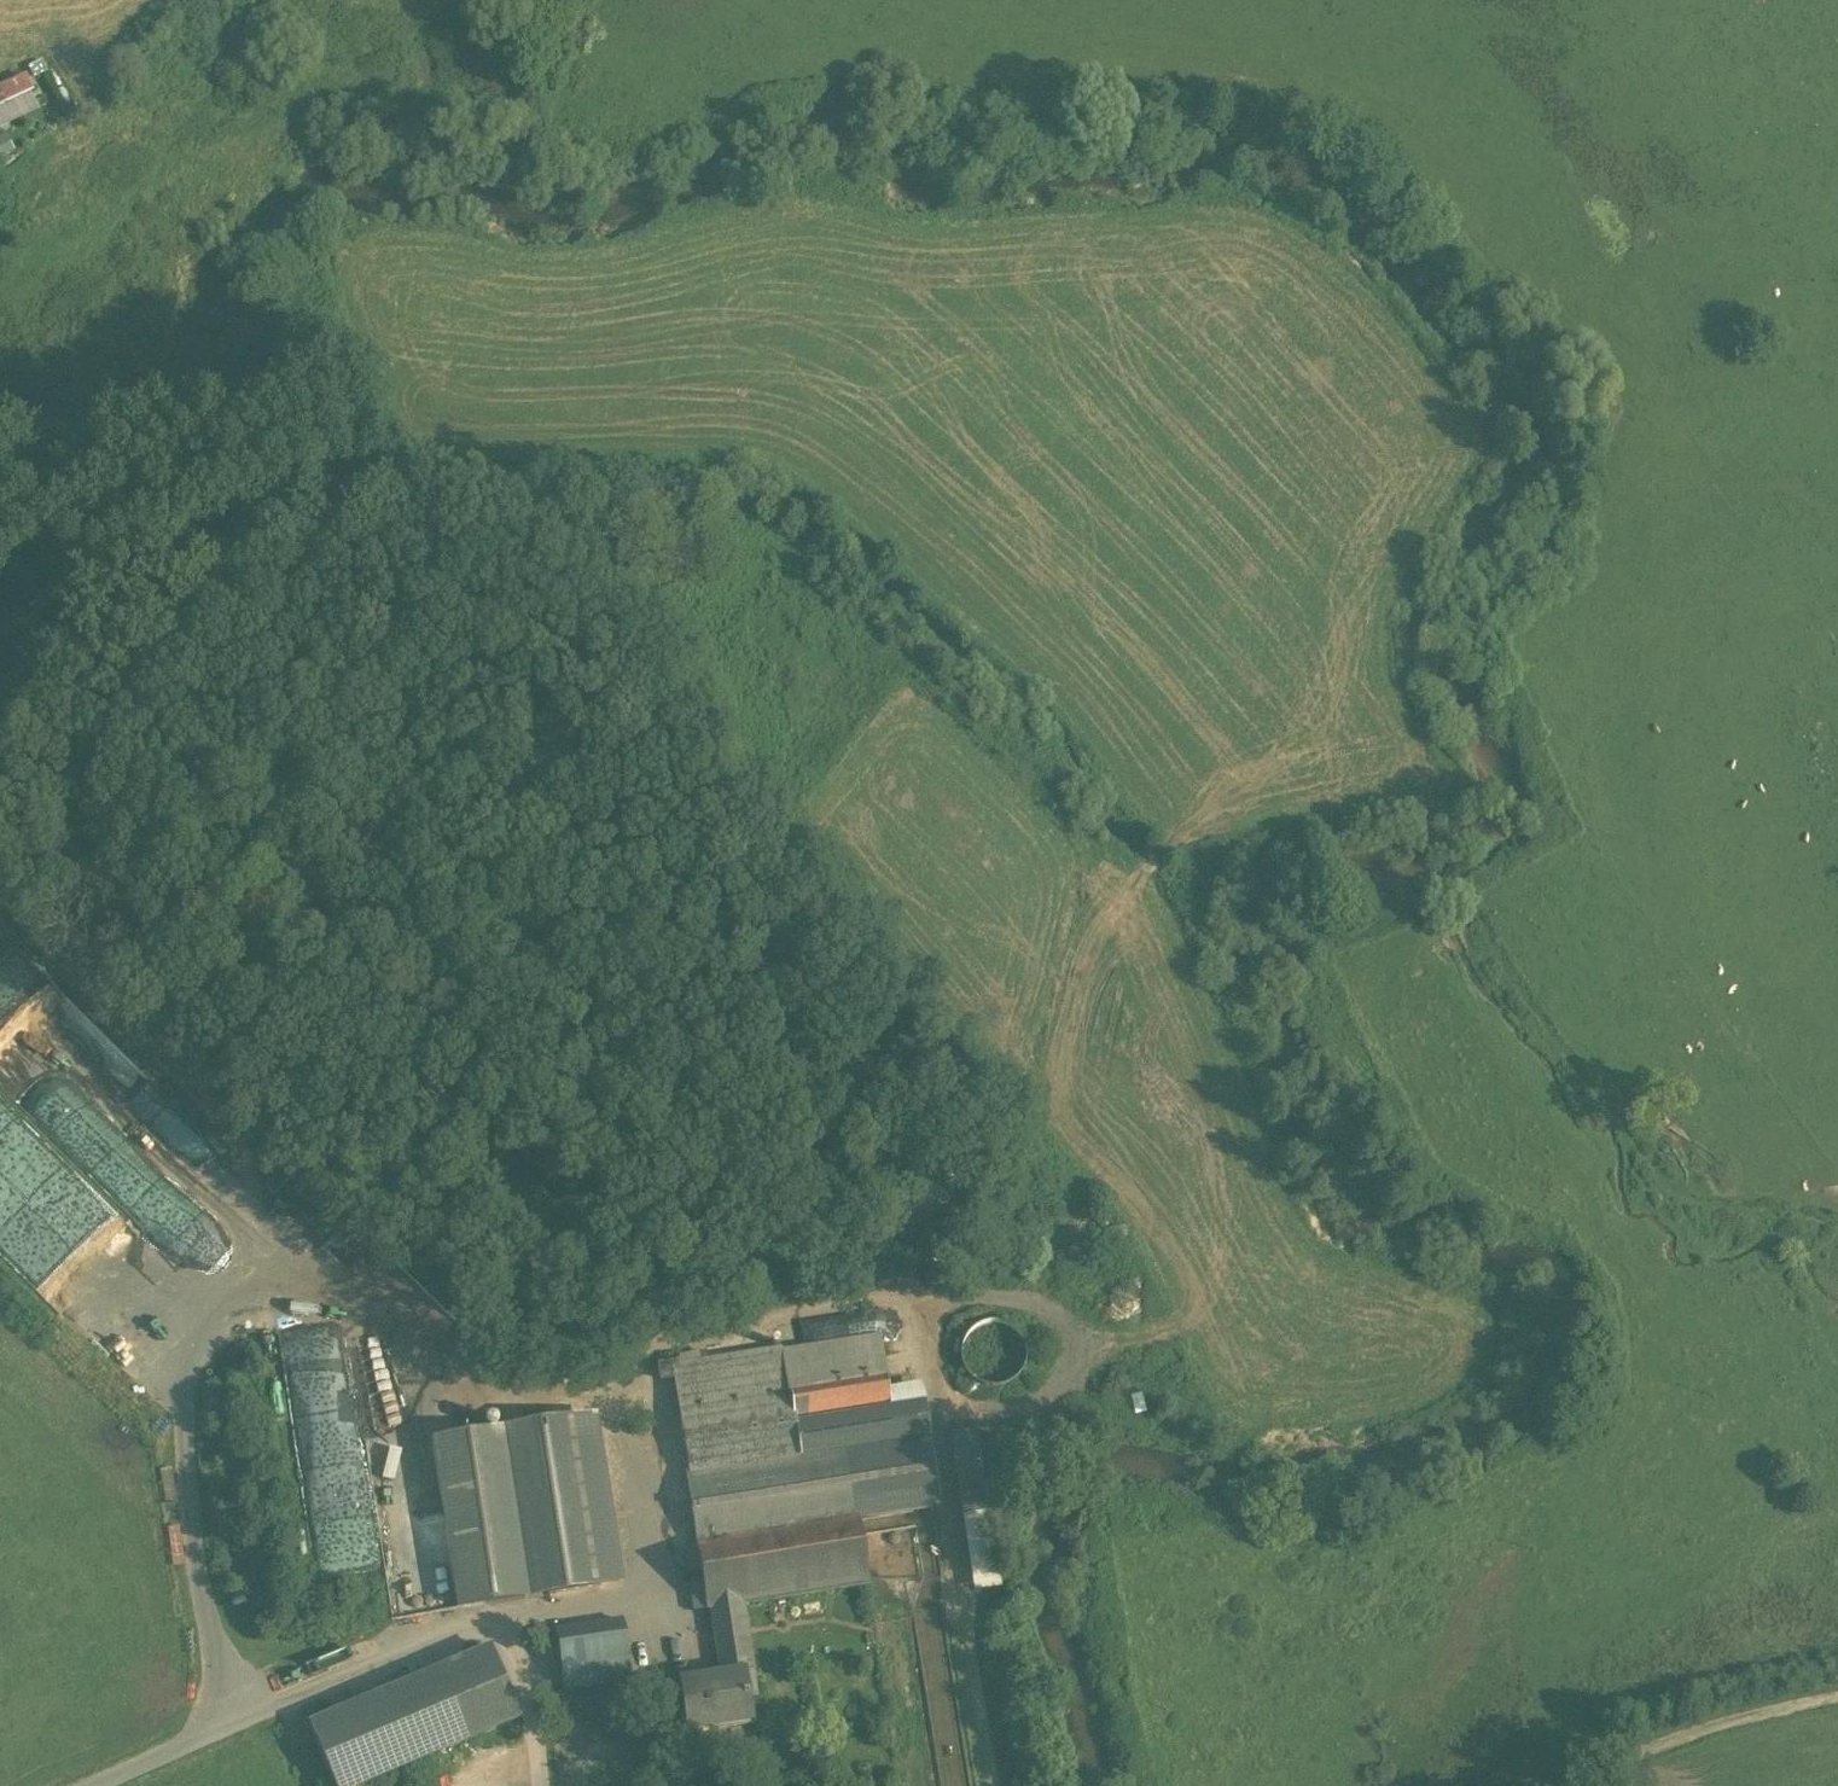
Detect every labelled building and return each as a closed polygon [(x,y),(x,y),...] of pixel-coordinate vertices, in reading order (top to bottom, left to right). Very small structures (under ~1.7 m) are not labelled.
[(40,107),(23,71),(0,81),(0,125),(40,107)] [(879,1336),(784,1350),(789,1384),(884,1369),(879,1336)] [(784,1350),(673,1368),(674,1377),(680,1415),(790,1398),(788,1384),(789,1384),(784,1350)] [(672,1363),(659,1365),(661,1380),(674,1377),(673,1368),(672,1363)] [(789,1384),(788,1384),(790,1398),(794,1423),(890,1408),(888,1395),(884,1369),(789,1384)] [(790,1398),(680,1415),(689,1471),(685,1472),(697,1546),(859,1521),(930,1510),(912,1392),(888,1395),(890,1408),(794,1423),(790,1398)] [(574,1419),(431,1442),(457,1608),(600,1586),(574,1419)] [(974,1426),(946,1431),(966,1553),(993,1549),(974,1426)] [(859,1521),(697,1546),(707,1608),(741,1603),(868,1583),(859,1521)] [(741,1603),(713,1608),(723,1675),(749,1671),(741,1603)] [(622,1620),(555,1631),(564,1689),(631,1679),(622,1620)] [(310,1725),(336,1785),(356,1785),(519,1717),(490,1649),(310,1725)] [(723,1675),(680,1681),(687,1730),(752,1721),(749,1702),(758,1701),(753,1670),(749,1671),(723,1675)]
